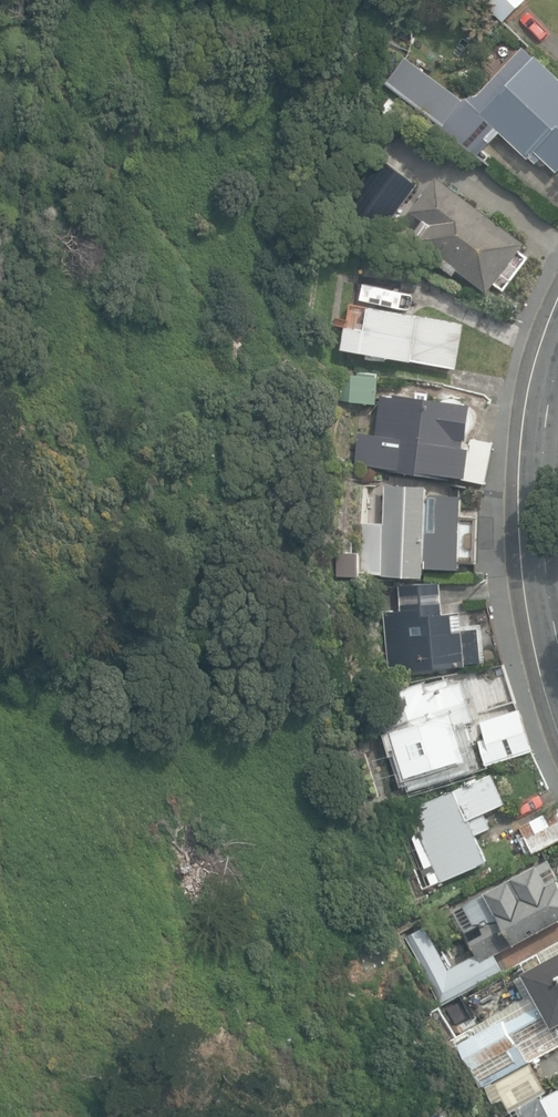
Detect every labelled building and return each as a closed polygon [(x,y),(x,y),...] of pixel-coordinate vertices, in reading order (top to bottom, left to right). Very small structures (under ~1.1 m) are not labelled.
[(504,23),(528,0),(483,0),(504,23)] [(557,171),(557,76),(523,44),(480,93),(463,98),(404,57),(385,82),(481,154),(501,131),(538,163),(543,157),(557,171)] [(458,270),(488,293),(503,274),(511,281),(521,267),(512,261),(526,243),(437,176),(412,211),(425,220),(414,234),(422,239),(416,246),(454,275),(458,270)] [(344,349),(458,369),(466,322),(371,306),(367,330),(348,326),(344,349)] [(343,399),(378,403),(381,378),(346,374),(343,399)] [(356,463),(467,478),(472,446),(467,445),(473,401),(383,389),(378,433),(360,431),(356,463)] [(362,573),(428,576),(431,485),(386,483),(384,522),(364,522),(362,573)] [(431,570),(464,571),(464,565),(479,565),(480,519),(463,518),(464,497),(433,497),(431,570)] [(339,550),(339,575),(360,575),(360,551),(356,551),(356,545),(344,545),(344,550),(339,550)] [(390,671),(487,662),(484,624),(455,627),(454,616),(444,617),(441,582),(400,586),(402,609),(385,610),(390,671)] [(392,727),(411,789),(474,770),(465,740),(473,738),(468,723),(475,720),(463,679),(450,683),(449,679),(428,686),(426,681),(386,693),(385,691),(369,696),(379,731),(392,727)] [(480,740),(487,762),(532,748),(519,709),(480,721),(486,738),(480,740)] [(404,813),(435,884),(488,861),(476,834),(492,827),(485,811),(506,802),(494,773),(404,813)] [(534,851),(557,839),(557,806),(557,805),(520,825),(534,851)] [(438,1005),(505,970),(496,952),(557,920),(557,875),(549,858),(453,908),(477,954),(448,969),(425,926),(407,936),(422,965),(418,967),(438,1005)] [(531,1061),(557,1046),(557,942),(521,963),(527,973),(515,979),(524,996),(489,1016),(493,1024),(459,1043),(484,1088),(494,1082),(531,1061)] [(542,1081),(531,1061),(494,1082),(505,1101),(542,1081)] [(557,1093),(557,1064),(546,1070),(557,1093)]
